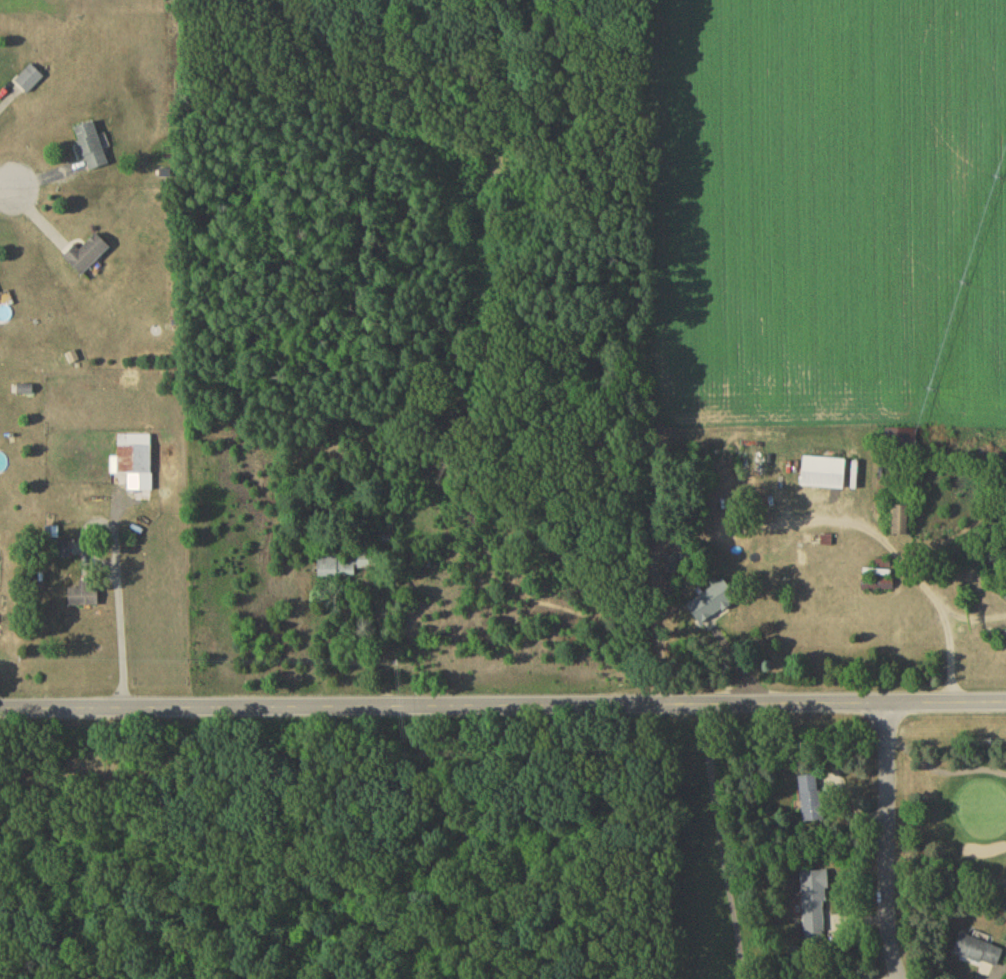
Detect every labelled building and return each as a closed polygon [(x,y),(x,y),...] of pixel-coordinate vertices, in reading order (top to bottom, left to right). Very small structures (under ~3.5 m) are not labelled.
[(45,80),(32,68),(17,85),(29,96),(45,80)] [(75,130),(90,174),(111,167),(96,123),(75,130)] [(78,248),(66,259),(84,277),(112,249),(99,236),(82,252),(78,248)] [(918,456),(918,431),(886,431),(886,456),(918,456)] [(117,437),(117,477),(153,477),(153,437),(117,437)] [(803,490),(847,491),(848,461),(804,459),(803,490)] [(911,538),(911,508),(891,508),(891,538),(911,538)] [(319,581),(357,580),(357,572),(377,571),(376,556),(318,557),(319,581)] [(741,603),(727,581),(691,603),(705,625),(741,603)] [(101,608),(101,588),(70,588),(70,608),(101,608)] [(825,823),(821,776),(800,778),(804,825),(825,823)] [(805,872),(804,946),(827,946),(828,872),(805,872)] [(999,971),(1005,951),(962,937),(955,957),(999,971)]
